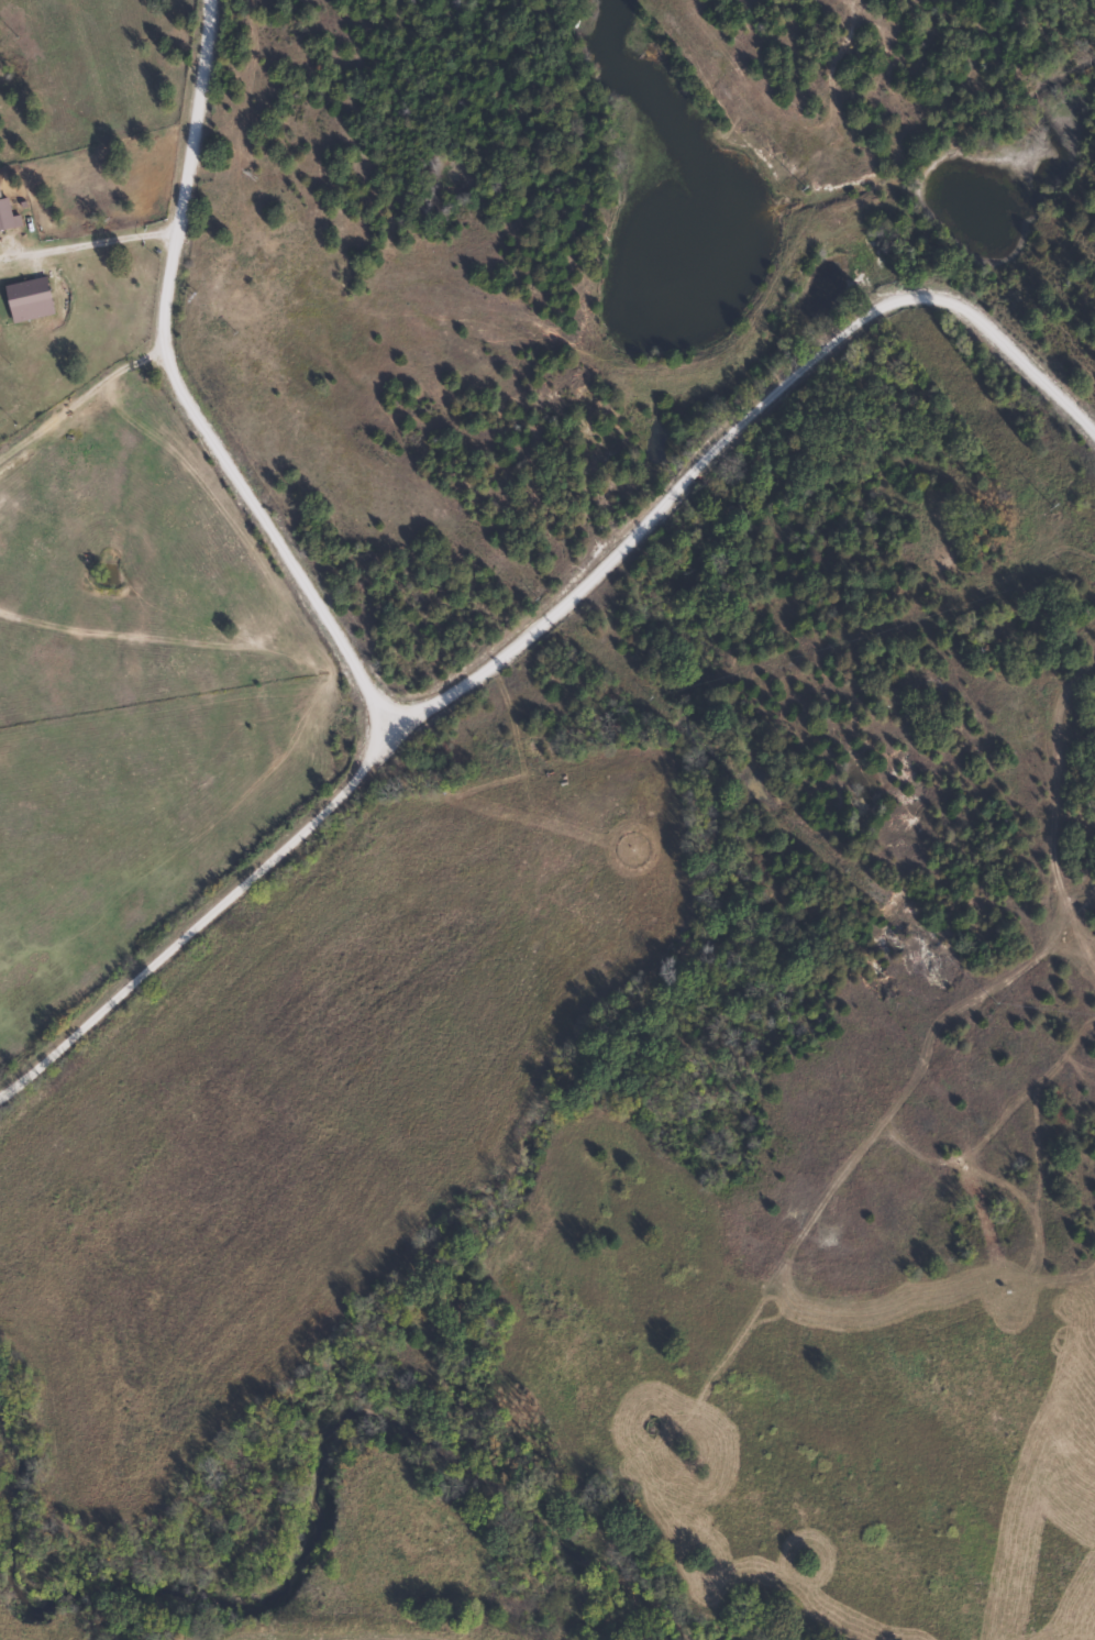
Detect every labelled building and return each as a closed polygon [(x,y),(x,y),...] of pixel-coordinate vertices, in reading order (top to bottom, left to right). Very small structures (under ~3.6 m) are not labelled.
[(7,216),(8,200),(0,200),(0,228),(17,230),(18,217),(7,216)]
